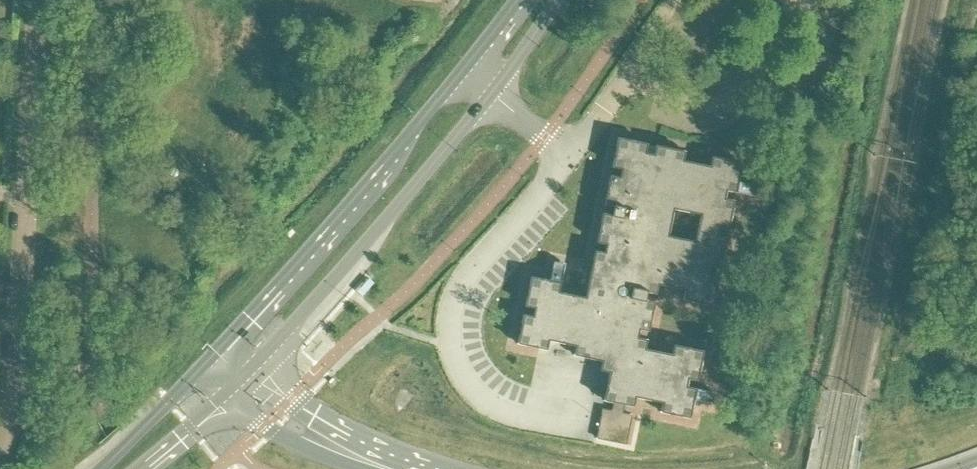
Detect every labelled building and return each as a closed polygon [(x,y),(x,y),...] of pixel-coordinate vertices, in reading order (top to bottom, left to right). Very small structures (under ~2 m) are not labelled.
[(655,146),(654,155),(646,154),(648,144),(618,138),(618,139),(612,168),(621,170),(620,178),(610,176),(604,206),(614,208),(612,215),(603,214),(596,244),(606,246),(604,253),(595,251),(585,298),(559,293),(565,265),(553,262),(550,281),(531,277),(525,307),(534,309),(533,317),(523,315),(517,345),(547,351),(549,342),(576,347),(574,357),(602,362),(600,372),(609,373),(604,402),(613,404),(612,411),(602,409),(596,439),(626,446),(632,415),(623,413),(624,406),(634,408),(636,398),(662,404),(660,413),(690,419),(694,400),(713,404),(715,393),(687,387),(688,380),(698,382),(704,351),(674,345),(672,355),(646,349),(648,340),(638,338),(640,331),(649,333),(655,302),(646,300),(647,293),(657,295),(659,285),(685,291),(683,300),(713,306),(719,276),(710,274),(711,267),(721,269),(727,238),(718,237),(719,229),(728,231),(735,201),(725,199),(727,191),(755,197),(757,186),(738,182),(742,163),(712,157),(710,167),(684,161),(686,152),(655,146)]
